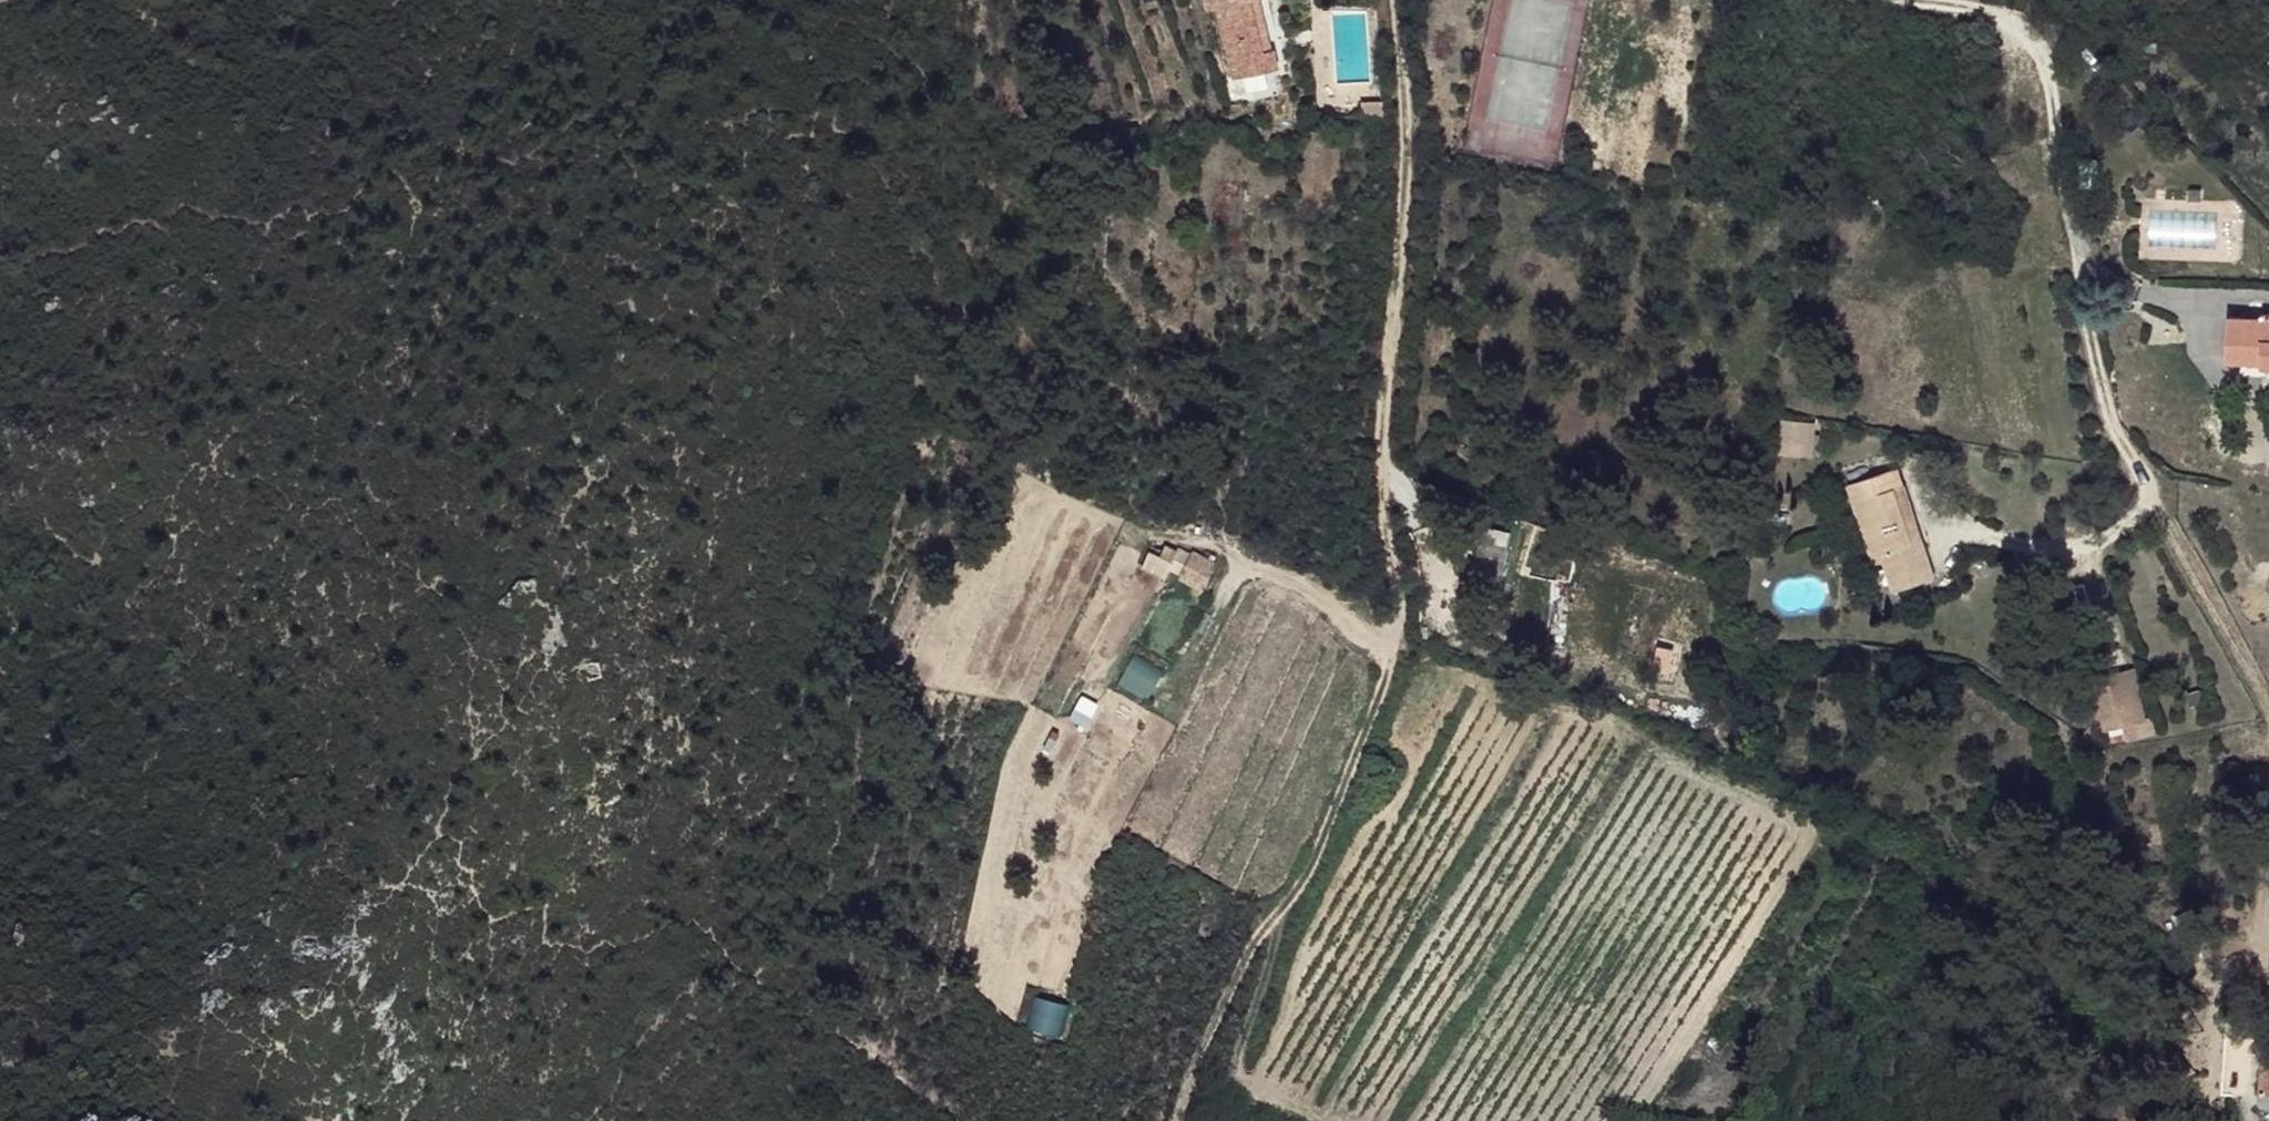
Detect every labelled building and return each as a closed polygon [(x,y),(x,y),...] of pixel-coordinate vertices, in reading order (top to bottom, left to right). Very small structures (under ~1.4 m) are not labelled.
[(1238,63),(1281,62),(1279,45),(1271,44),(1268,0),(1234,0),(1238,63)] [(1383,106),(1361,102),(1360,113),(1381,116),(1383,106)] [(2224,320),(2221,360),(2268,367),(2268,318),(2254,316),(2254,322),(2224,320)] [(1814,457),(1817,421),(1780,418),(1777,454),(1814,457)] [(1898,474),(1849,492),(1875,561),(1885,558),(1899,592),(1937,579),(1927,551),(1918,554),(1897,495),(1906,492),(1898,474)] [(1906,492),(1897,495),(1918,554),(1927,551),(1906,492)] [(1512,524),(1479,520),(1478,537),(1509,541),(1512,524)] [(1509,541),(1478,537),(1475,553),(1509,557),(1509,541)] [(1189,561),(1180,555),(1170,573),(1175,576),(1180,579),(1178,581),(1200,593),(1213,568),(1191,559),(1189,561)] [(2127,740),(2151,736),(2139,667),(2092,675),(2100,729),(2125,725),(2127,740)] [(1722,1047),(1711,1041),(1707,1050),(1717,1056),(1722,1047)]
